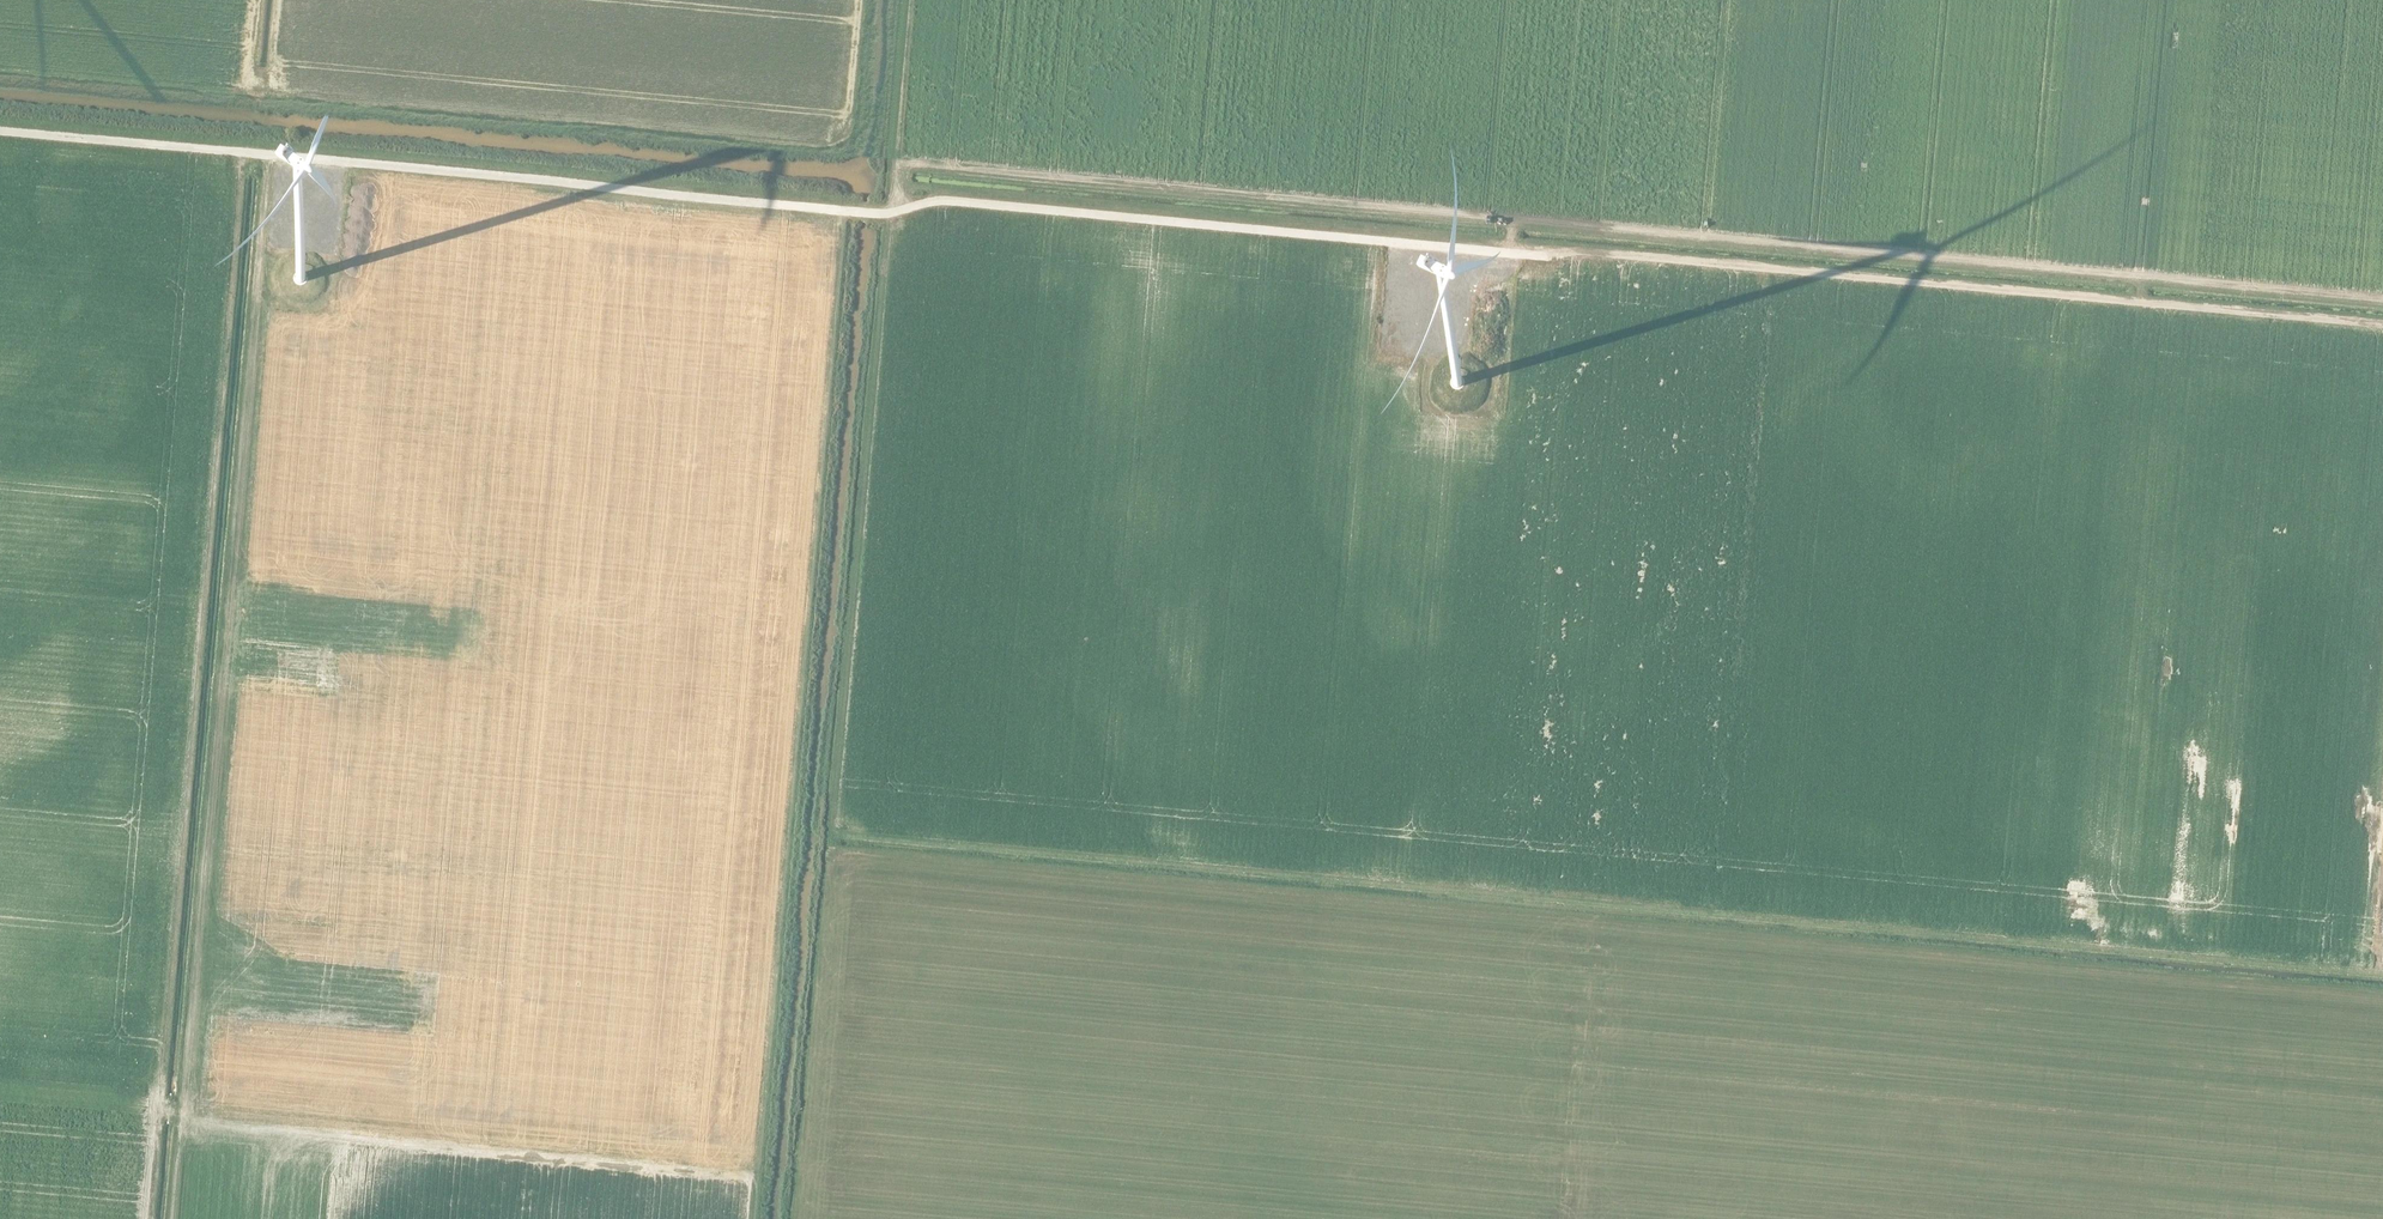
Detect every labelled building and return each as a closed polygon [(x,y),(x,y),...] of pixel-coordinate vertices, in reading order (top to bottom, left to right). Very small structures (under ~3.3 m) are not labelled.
[(296,279),(296,280),(296,281),(296,282),(297,282),(297,283),(298,284),(299,284),(300,284),(301,284),(302,284),(303,284),(304,284),(304,283),(305,283),(305,282),(306,281),(306,280),(306,279),(306,278),(305,277),(305,276),(304,276),(304,275),(303,275),(302,275),(302,274),(301,274),(300,274),(299,274),(299,275),(298,275),(297,275),(297,276),(296,277),(296,278),(296,279)] [(1452,383),(1452,384),(1452,385),(1452,386),(1453,387),(1454,387),(1454,388),(1455,388),(1456,389),(1457,389),(1458,389),(1458,388),(1459,388),(1460,388),(1460,387),(1461,387),(1461,386),(1461,385),(1462,385),(1462,384),(1462,383),(1462,382),(1461,382),(1461,381),(1461,380),(1460,380),(1459,379),(1458,379),(1457,379),(1456,379),(1455,379),(1454,379),(1454,380),(1453,380),(1453,381),(1452,381),(1452,382),(1452,383)]
